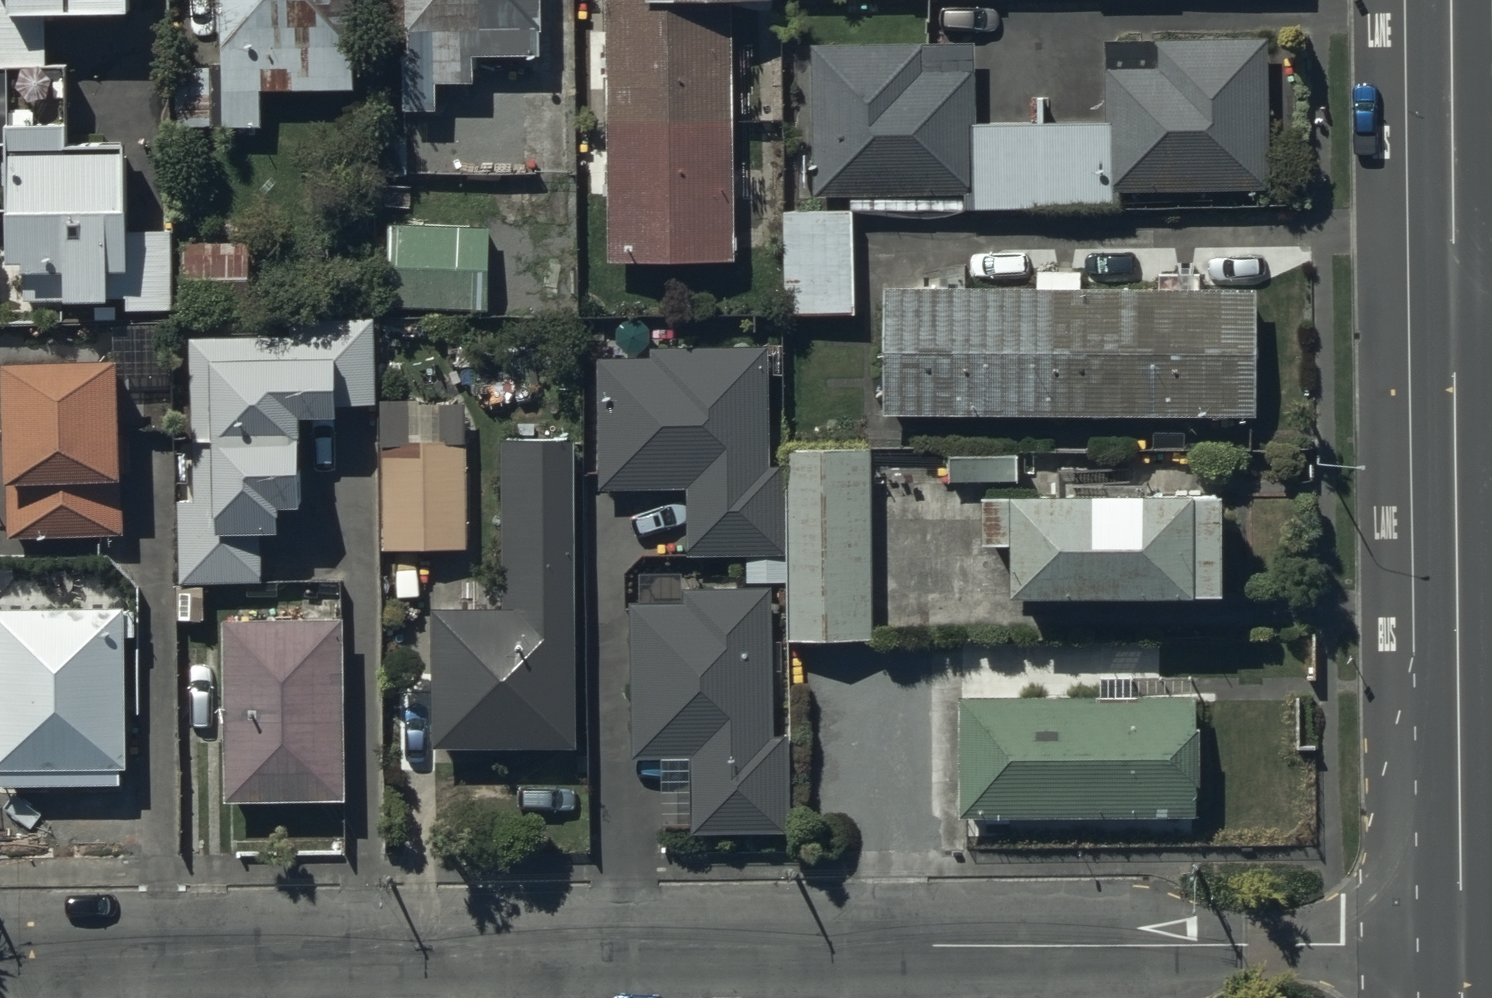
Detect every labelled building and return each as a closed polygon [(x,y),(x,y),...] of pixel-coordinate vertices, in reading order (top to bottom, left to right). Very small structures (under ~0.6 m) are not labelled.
[(132,0),(0,0),(0,158),(9,158),(10,265),(23,265),(23,277),(29,277),(30,309),(133,308),(133,323),(178,322),(177,236),(131,236),(130,141),(74,141),(73,70),(54,70),(54,16),(132,16),(132,0)] [(258,79),(352,79),(352,38),(363,38),(363,10),(355,10),(355,0),(218,0),(218,60),(173,60),(172,119),(258,119),(258,79)] [(540,0),(407,0),(408,116),(438,116),(438,86),(476,86),(476,59),(540,59),(540,0)] [(609,264),(736,263),(734,0),(745,0),(607,0),(609,264)] [(969,39),(810,40),(811,187),(972,186),(972,202),(1112,201),(1112,184),(1267,183),(1266,32),(1103,33),(1103,113),(969,114),(969,39)] [(856,211),(787,213),(789,317),(858,316),(856,211)] [(251,237),(181,237),(181,307),(251,307),(251,237)] [(1039,288),(884,288),(884,419),(1258,418),(1257,288),(1196,289),(1196,276),(1161,276),(1161,288),(1085,288),(1085,274),(1039,274),(1039,288)] [(197,503),(178,504),(179,588),(262,587),(262,541),(285,541),(284,515),(306,515),(305,426),(340,426),(340,408),(373,407),(372,324),(313,325),(313,340),(195,341),(197,503)] [(594,360),(594,494),(684,493),(684,559),(780,558),(780,470),(767,470),(767,351),(651,351),(651,360),(594,360)] [(0,365),(0,488),(3,488),(3,545),(120,545),(119,481),(114,481),(113,364),(0,365)] [(379,411),(380,556),(467,555),(465,410),(379,411)] [(431,615),(431,755),(577,755),(578,443),(502,443),(501,615),(431,615)] [(871,645),(871,455),(787,456),(787,645),(871,645)] [(1010,561),(1010,610),(1220,609),(1220,512),(982,513),(982,562),(1010,561)] [(630,608),(631,761),(690,761),(691,837),(790,837),(789,741),(771,741),(770,593),(682,594),(683,607),(630,608)] [(0,617),(0,774),(122,773),(120,616),(0,617)] [(350,622),(228,622),(228,805),(351,805),(350,622)] [(1103,707),(964,706),(964,823),(1203,823),(1203,699),(1196,698),(1196,683),(1103,683),(1103,707)]
